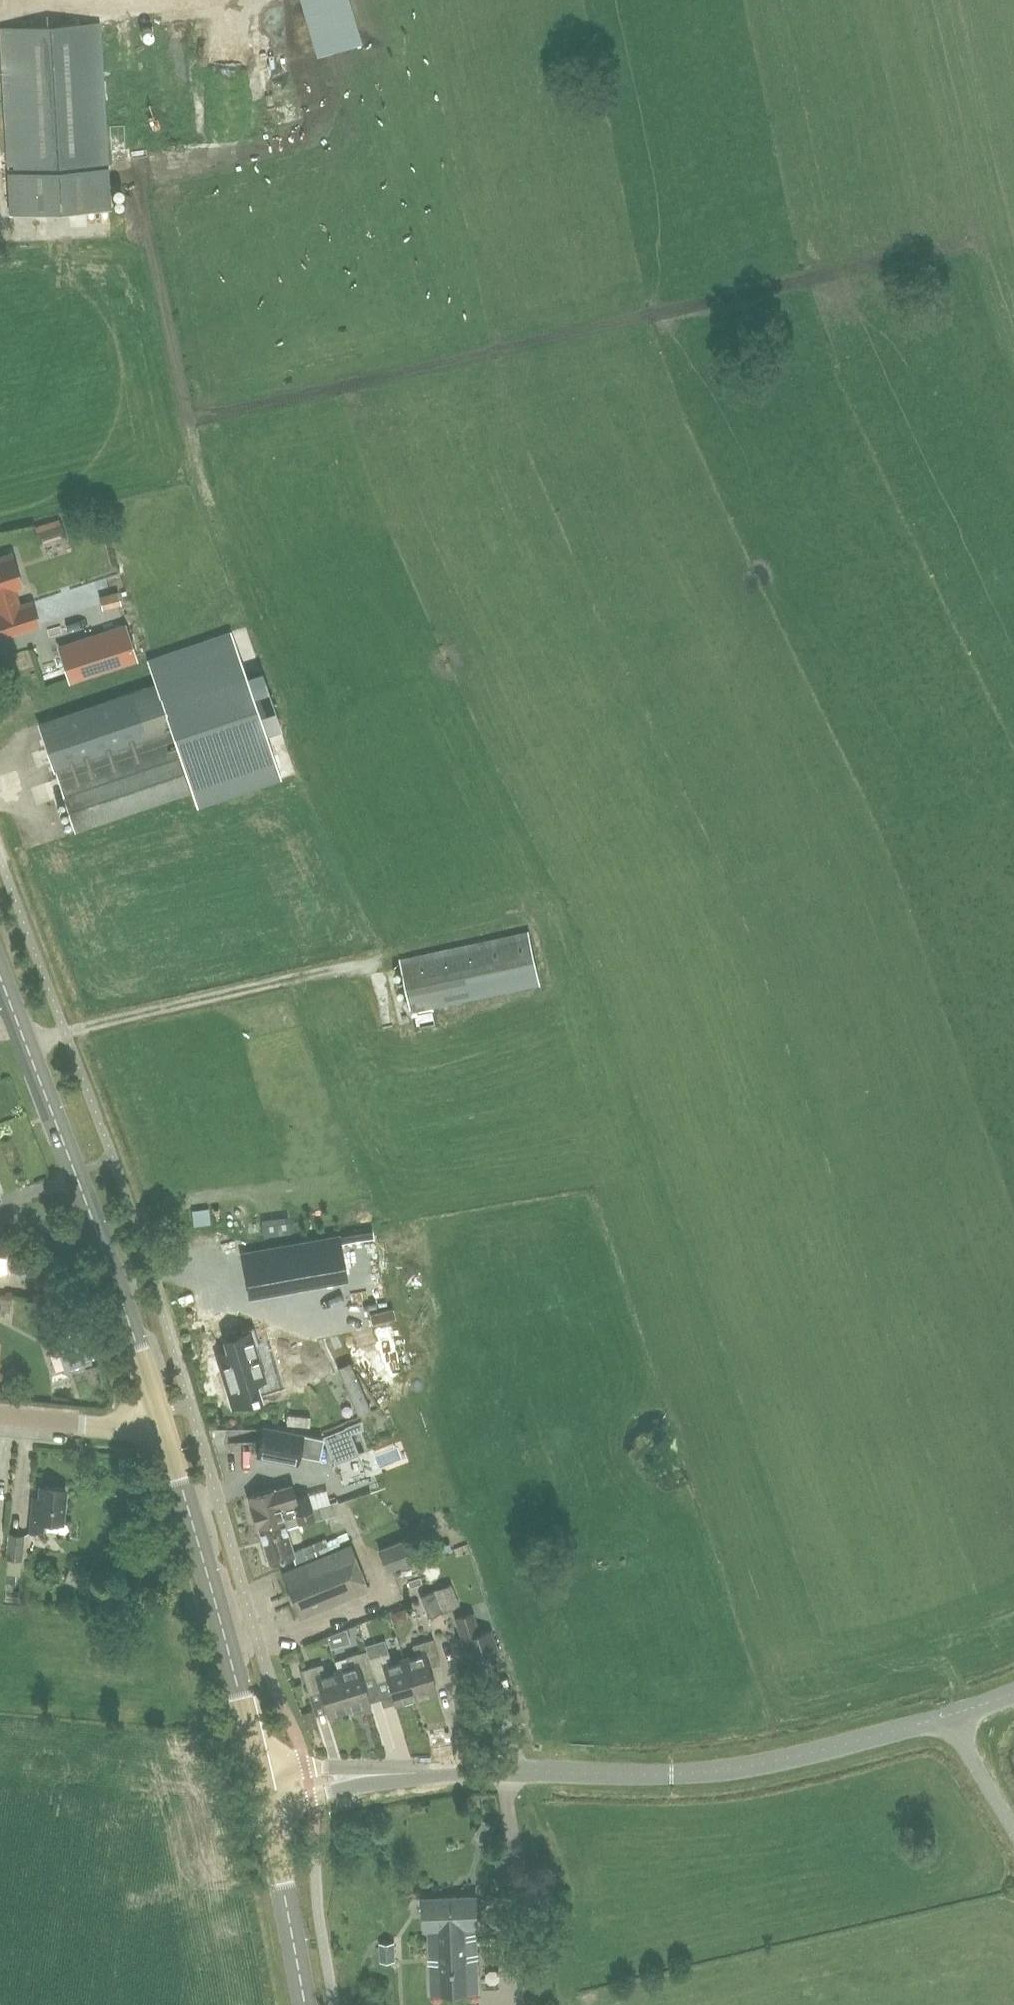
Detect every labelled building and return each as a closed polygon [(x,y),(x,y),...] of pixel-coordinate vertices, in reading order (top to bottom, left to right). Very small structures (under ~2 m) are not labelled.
[(109,208),(99,22),(0,27),(0,39),(10,214),(109,208)] [(10,554),(0,557),(0,636),(40,623),(32,599),(20,603),(14,587),(20,585),(12,562),(10,554)] [(70,681),(135,660),(124,626),(59,646),(70,681)] [(75,831),(192,791),(205,822),(276,798),(266,770),(227,660),(218,639),(148,658),(156,683),(106,700),(111,716),(44,739),(75,831)] [(404,1025),(414,1022),(410,1008),(539,980),(531,939),(402,967),(410,1006),(399,1009),(404,1025)] [(250,1295),(345,1278),(338,1236),(242,1254),(250,1295)] [(9,1252),(9,1269),(15,1269),(15,1279),(41,1278),(40,1252),(9,1252)] [(5,1293),(0,1293),(0,1302),(10,1303),(11,1291),(5,1290),(5,1293)] [(225,1349),(214,1352),(231,1408),(262,1398),(258,1382),(266,1380),(256,1344),(258,1343),(252,1326),(241,1329),(241,1331),(222,1337),(225,1349)] [(294,1461),(300,1436),(263,1428),(257,1453),(294,1461)] [(299,1513),(291,1484),(274,1490),(273,1488),(248,1496),(257,1526),(299,1513)] [(62,1522),(65,1488),(39,1485),(38,1497),(33,1496),(30,1531),(42,1532),(43,1520),(62,1522)] [(314,1520),(334,1515),(330,1502),(310,1507),(311,1507),(310,1508),(311,1510),(299,1513),(257,1526),(257,1527),(258,1526),(269,1561),(292,1554),(295,1563),(306,1558),(306,1559),(317,1555),(315,1551),(317,1550),(318,1554),(350,1540),(347,1532),(325,1541),(324,1538),(292,1551),(285,1528),(314,1520)] [(22,1559),(25,1536),(9,1534),(6,1557),(22,1559)] [(386,1568),(409,1559),(403,1540),(379,1550),(386,1568)] [(299,1617),(367,1589),(349,1544),(281,1573),(299,1617)] [(79,1585),(84,1574),(69,1568),(65,1579),(79,1585)] [(4,1589),(5,1589),(13,1590),(14,1575),(5,1574),(4,1589)] [(13,1590),(5,1589),(4,1600),(17,1601),(18,1591),(13,1590)] [(427,1616),(441,1610),(434,1590),(419,1596),(427,1616)] [(395,1621),(406,1618),(403,1608),(391,1612),(395,1621)] [(478,1633),(472,1612),(455,1618),(469,1662),(498,1652),(490,1629),(478,1633)] [(415,1697),(436,1690),(429,1667),(440,1663),(433,1638),(412,1644),(416,1655),(403,1658),(415,1697)] [(348,1708),(369,1702),(362,1678),(373,1675),(368,1657),(366,1650),(346,1656),(349,1666),(337,1670),(348,1708)] [(391,1662),(388,1651),(368,1657),(373,1675),(375,1683),(387,1679),(394,1703),(415,1697),(403,1658),(391,1662)] [(325,1674),(322,1663),(301,1669),(309,1694),(320,1691),(327,1715),(348,1708),(337,1670),(325,1674)] [(307,1729),(318,1726),(313,1709),(302,1713),(307,1729)] [(489,1837),(495,1825),(482,1820),(477,1832),(489,1837)] [(478,1926),(477,1896),(424,1898),(425,1928),(428,1928),(429,1950),(477,1948),(476,1926),(478,1926)] [(379,1943),(380,1962),(395,1961),(395,1942),(379,1943)] [(418,1993),(478,1991),(477,1948),(429,1950),(430,1972),(417,1972),(418,1993)]
